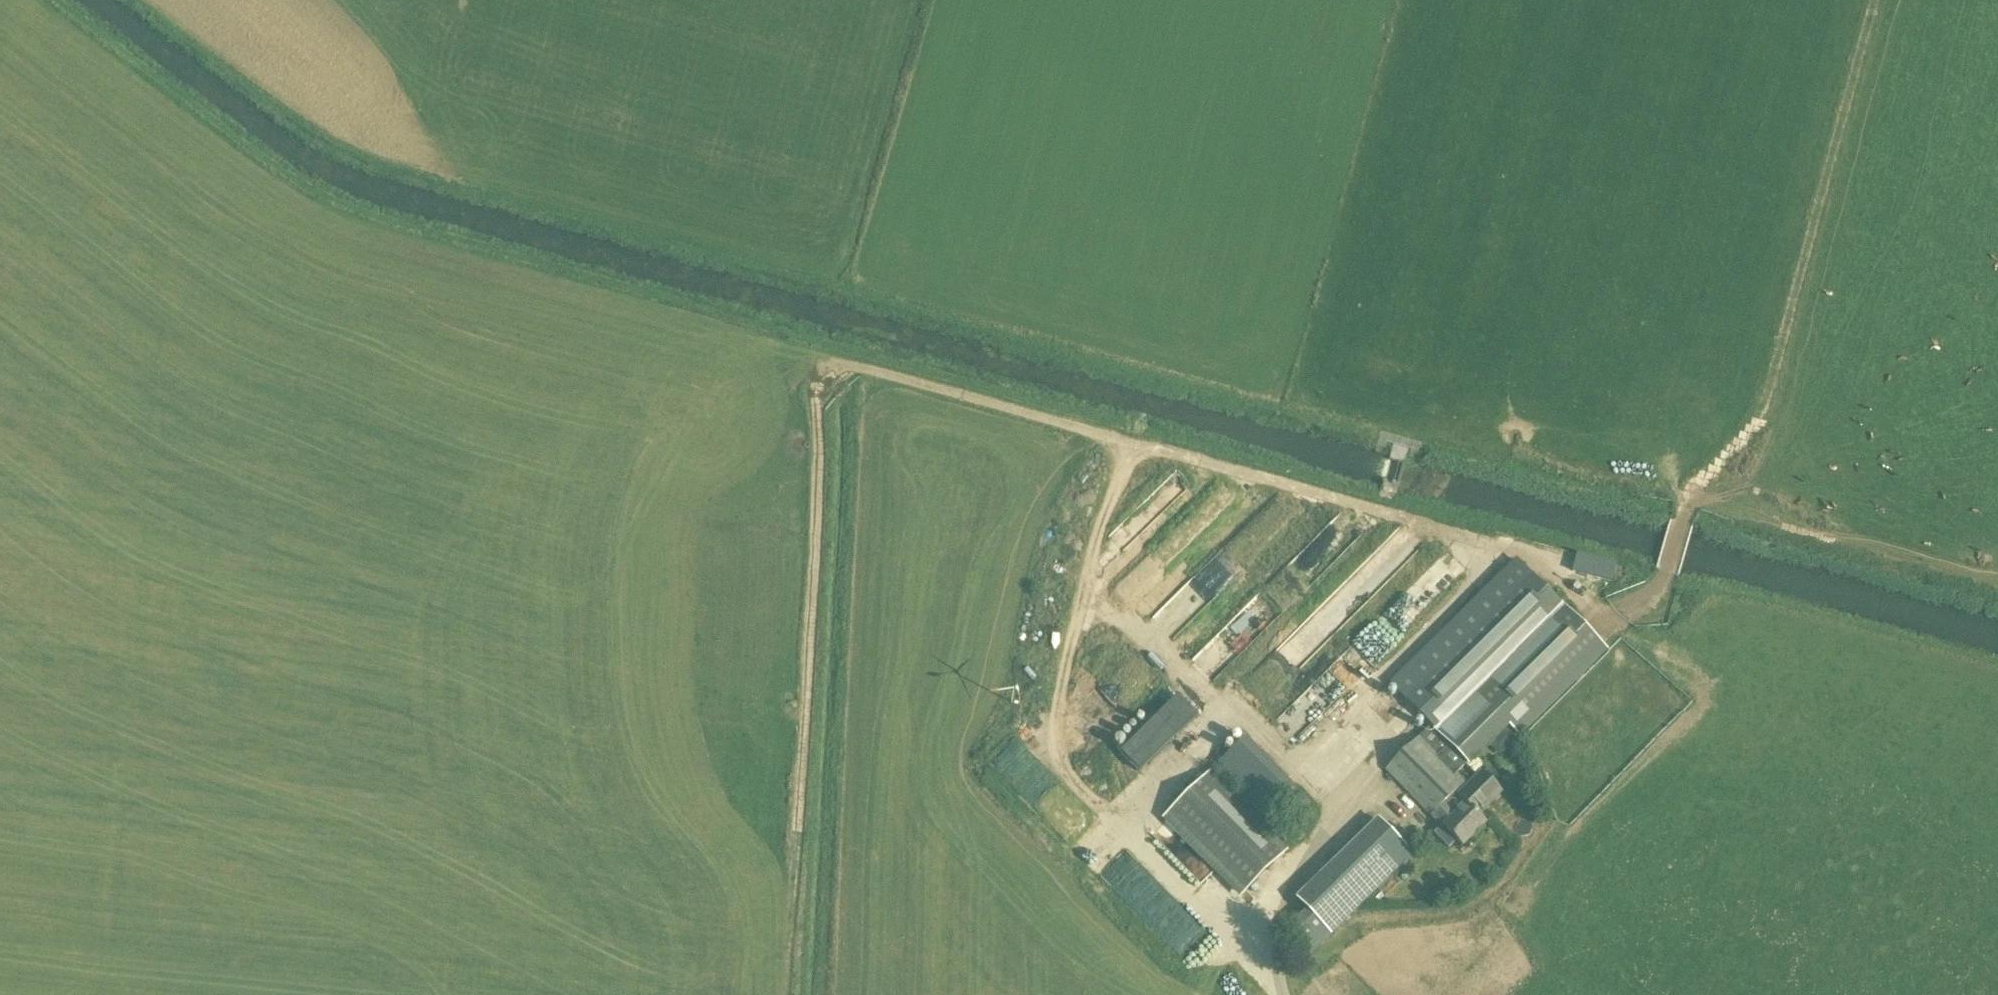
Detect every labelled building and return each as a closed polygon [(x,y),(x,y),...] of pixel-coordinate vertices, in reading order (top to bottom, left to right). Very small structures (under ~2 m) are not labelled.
[(1437,540),(1376,602),(1402,627),(1463,565),(1437,540)] [(1263,583),(1289,607),(1322,572),(1295,548),(1263,583)] [(1561,604),(1516,559),(1390,684),(1431,725),(1384,770),(1441,828),(1462,848),(1477,831),(1471,826),(1486,808),(1502,793),(1481,771),(1456,796),(1464,804),(1462,806),(1457,812),(1446,801),(1465,783),(1438,756),(1448,746),(1469,766),(1508,727),(1520,739),(1609,651),(1562,604),(1561,604)] [(1306,637),(1338,610),(1326,597),(1243,666),(1259,685),(1311,643),(1306,637)] [(1368,652),(1392,627),(1370,607),(1347,632),(1368,652)] [(1335,712),(1345,710),(1342,689),(1332,690),(1335,712)] [(1156,717),(1120,752),(1140,773),(1176,737),(1156,717)] [(1291,735),(1297,745),(1313,736),(1307,725),(1291,735)] [(1268,815),(1295,788),(1245,738),(1218,764),(1268,815)] [(1241,895),(1283,854),(1206,775),(1164,817),(1241,895)] [(1394,838),(1378,820),(1363,835),(1380,852),(1394,838)]
